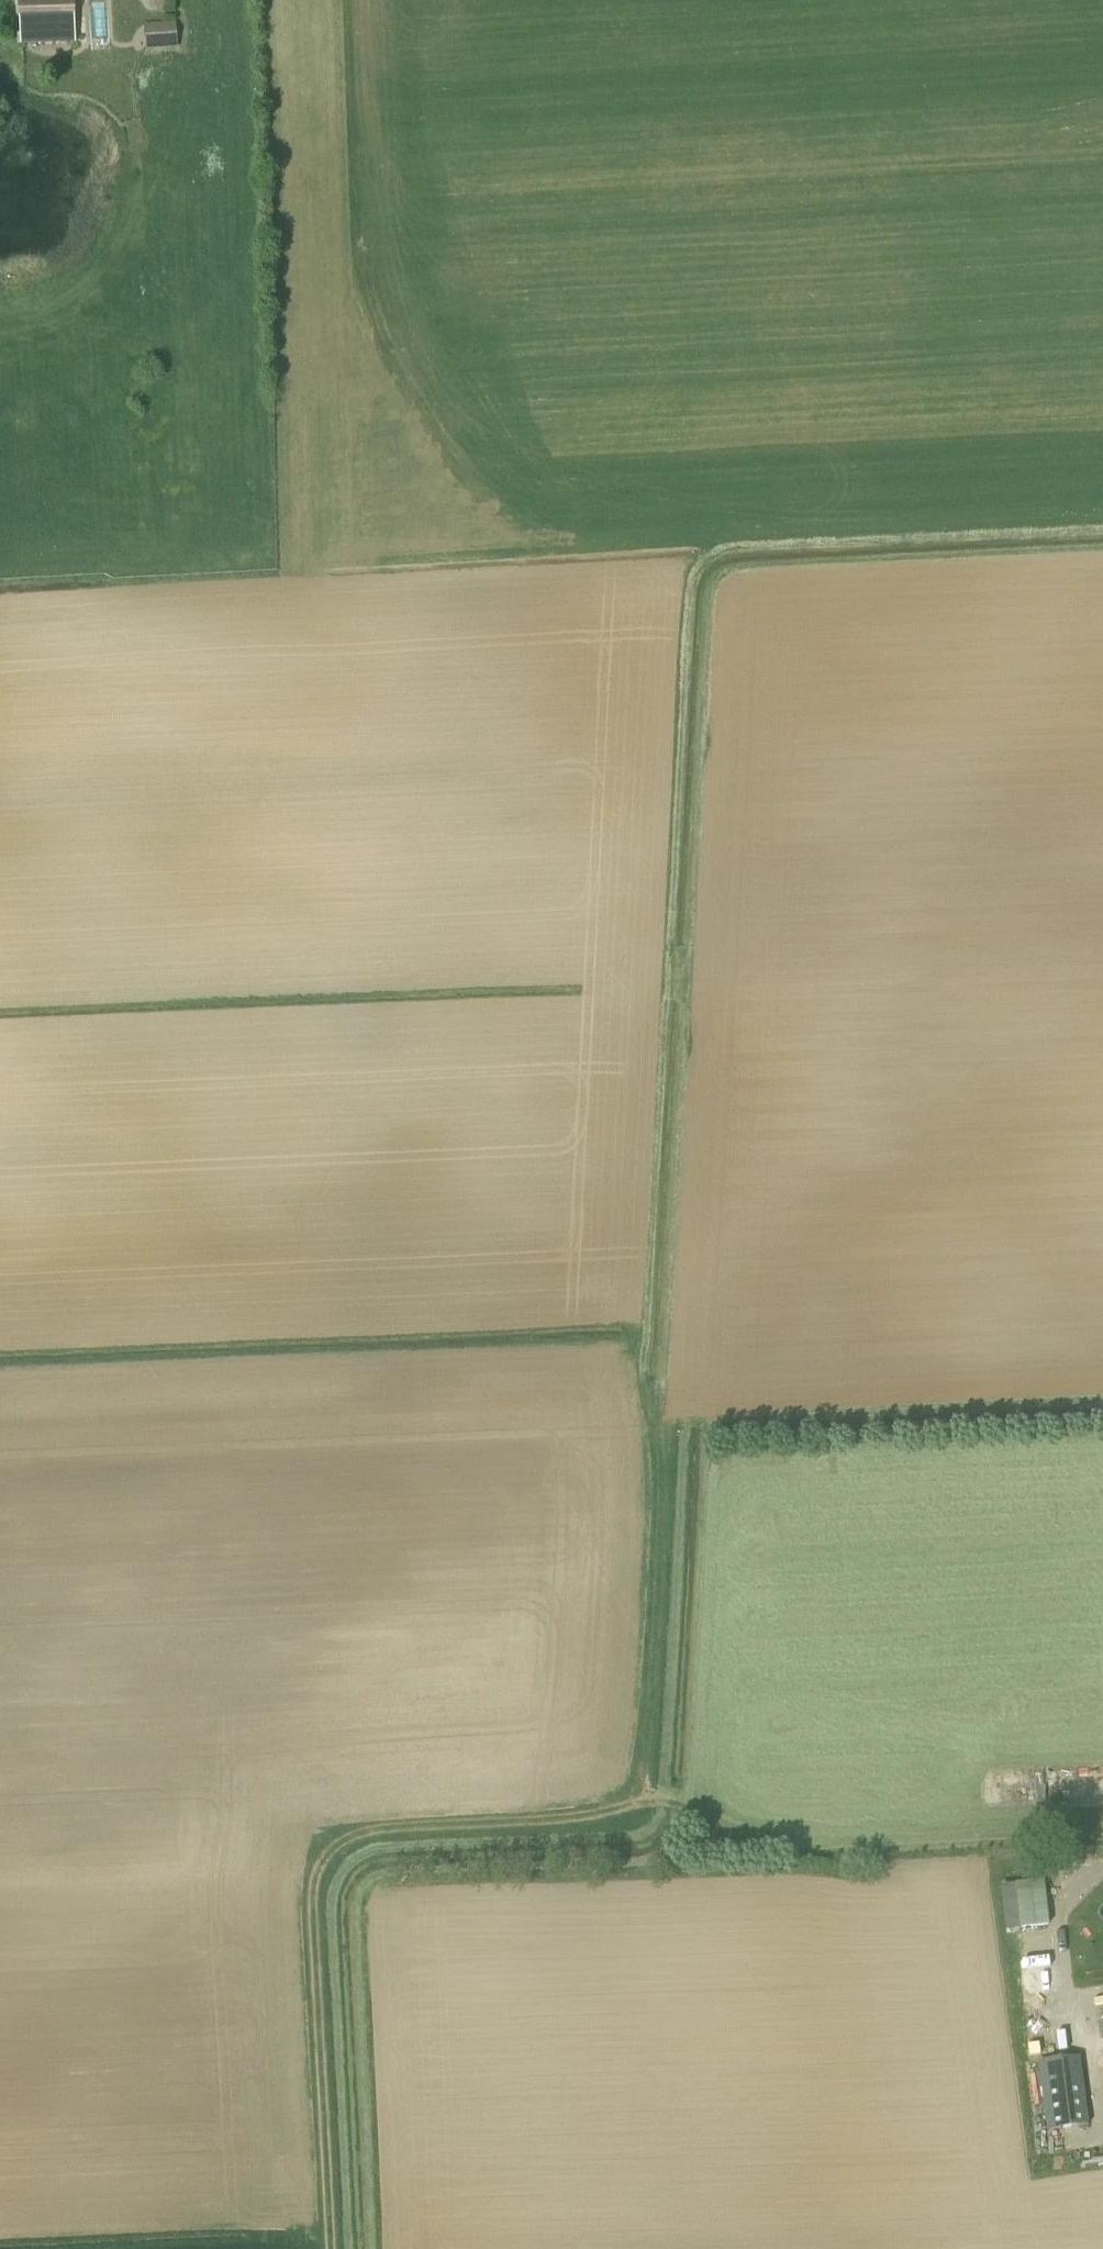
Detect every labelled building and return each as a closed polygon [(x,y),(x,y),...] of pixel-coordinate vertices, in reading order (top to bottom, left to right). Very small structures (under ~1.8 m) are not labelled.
[(74,25),(73,0),(22,0),(20,0),(22,26),(74,25)] [(145,50),(177,49),(176,23),(144,25),(145,50)] [(1077,1793),(1095,1796),(1098,1782),(1079,1779),(1077,1793)] [(1015,1884),(1000,1885),(1005,1930),(1049,1925),(1044,1880),(1014,1883),(1015,1884)] [(1047,2130),(1090,2124),(1080,2056),(1037,2062),(1047,2130)]
